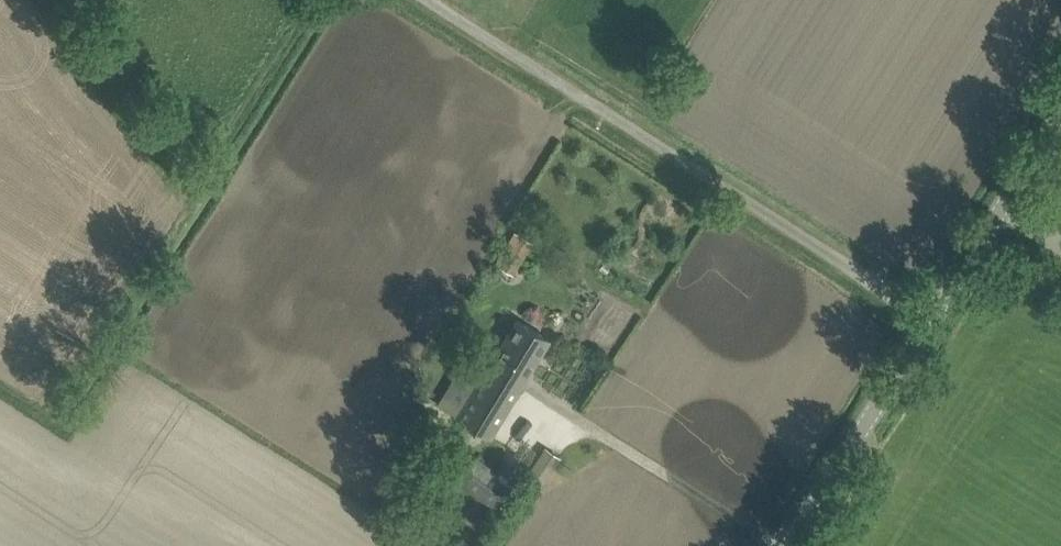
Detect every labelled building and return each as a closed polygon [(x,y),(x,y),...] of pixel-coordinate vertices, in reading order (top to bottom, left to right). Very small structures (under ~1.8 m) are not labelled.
[(496,263),(513,272),(532,240),(515,231),(496,263)] [(492,363),(508,372),(505,377),(519,386),(549,337),(518,318),(494,357),(476,346),(468,359),(487,371),(492,363)] [(440,404),(490,434),(519,386),(505,377),(508,372),(492,363),(487,371),(468,359),(440,404)] [(463,446),(443,473),(500,513),(519,486),(528,473),(503,456),(494,468),(463,446)] [(530,474),(541,481),(559,456),(548,448),(530,474)]
